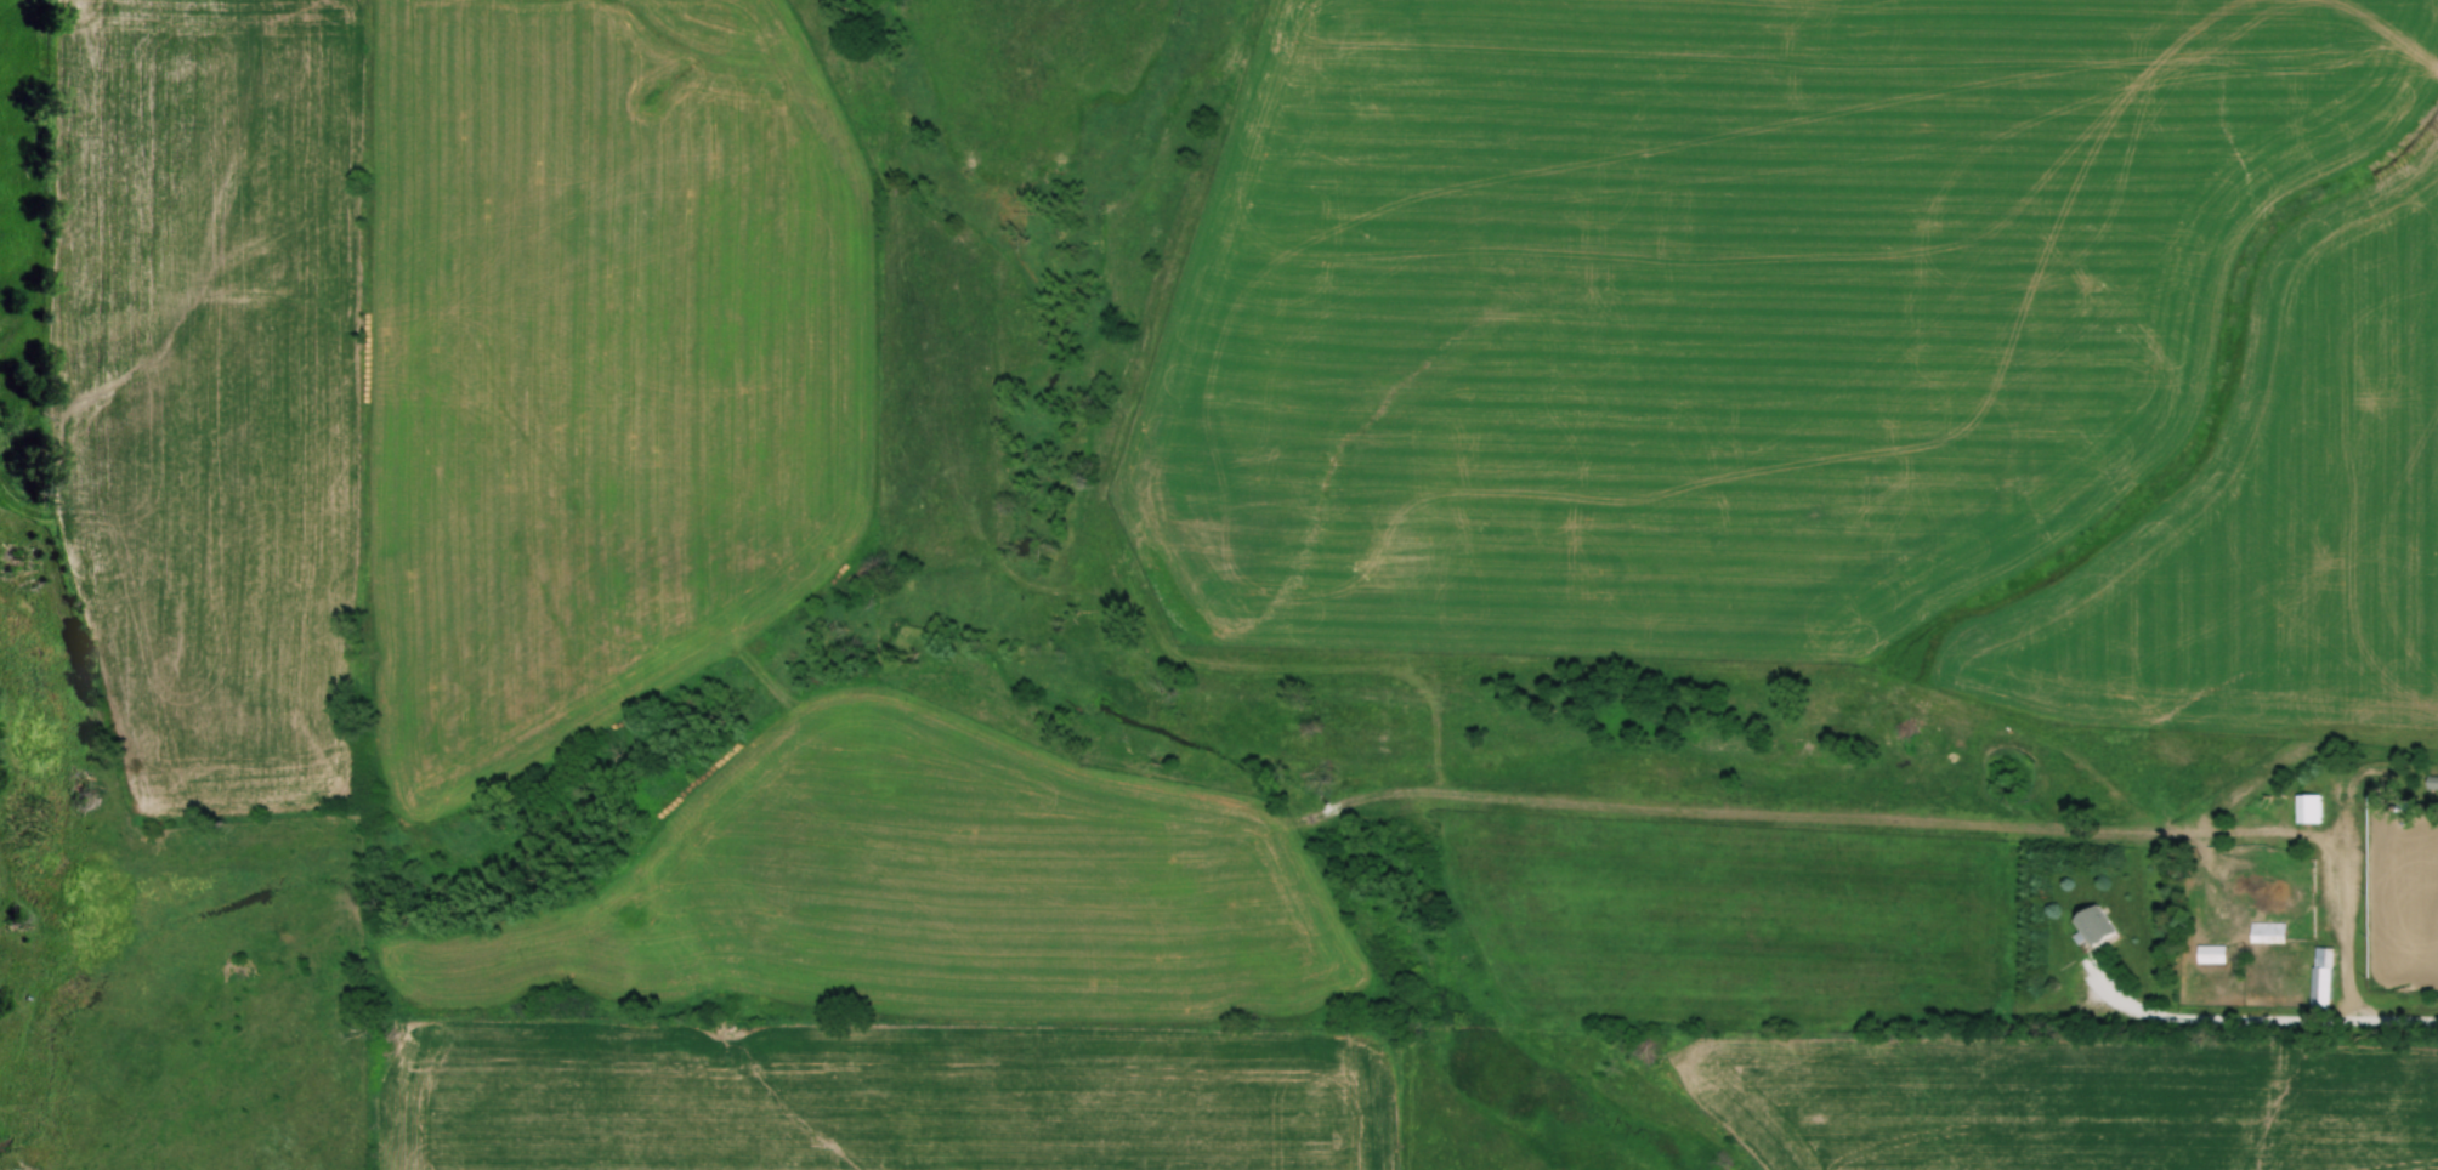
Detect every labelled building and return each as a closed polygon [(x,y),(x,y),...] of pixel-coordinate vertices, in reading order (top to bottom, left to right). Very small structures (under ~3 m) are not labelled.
[(2299,824),(2323,824),(2323,794),(2299,794),(2299,824)] [(2122,935),(2103,905),(2079,921),(2098,951),(2122,935)] [(2287,944),(2287,922),(2253,922),(2253,944),(2287,944)] [(2314,1010),(2335,1010),(2335,948),(2314,948),(2314,1010)]
